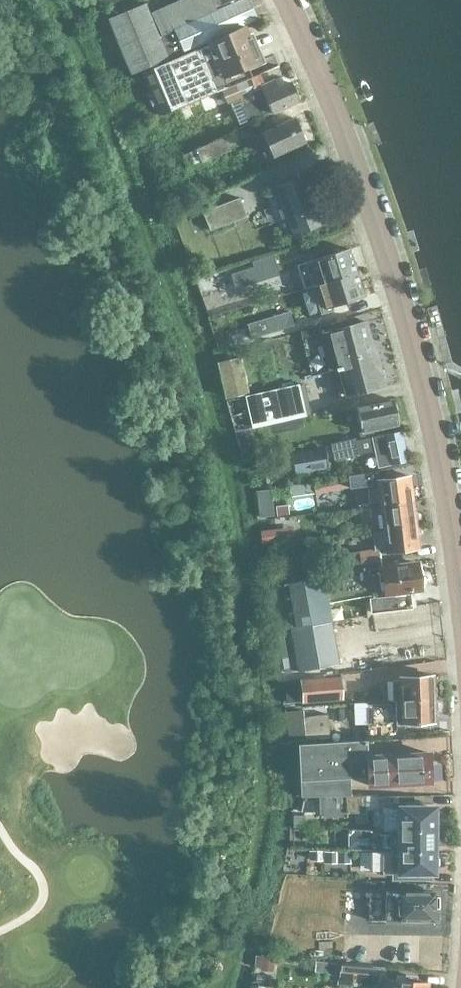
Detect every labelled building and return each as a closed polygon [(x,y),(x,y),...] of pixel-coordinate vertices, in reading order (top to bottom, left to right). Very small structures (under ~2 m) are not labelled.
[(217,10),(213,0),(177,0),(151,11),(162,36),(174,30),(184,51),(257,19),(249,0),(240,0),(217,10)] [(131,73),(169,58),(146,2),(108,17),(131,73)] [(245,26),(207,42),(208,44),(142,71),(160,116),(179,108),(252,76),(249,67),(261,62),(245,26)] [(111,84),(131,75),(119,48),(100,57),(111,84)] [(257,74),(179,108),(184,121),(195,117),(234,101),(244,125),(264,117),(271,115),(301,102),(292,80),(279,86),(275,77),(261,83),(257,74)] [(273,157),(307,142),(296,116),(262,132),(273,157)] [(224,137),(196,149),(183,154),(188,166),(201,161),(202,162),(230,150),(224,137)] [(306,174),(275,185),(283,207),(278,208),(282,219),(287,217),(293,235),(324,223),(306,174)] [(243,195),(206,208),(213,227),(249,214),(243,195)] [(351,247),(316,258),(324,282),(358,271),(351,247)] [(278,274),(272,255),(253,261),(254,267),(233,274),(237,287),(278,274)] [(358,271),(324,282),(331,307),(366,296),(358,271)] [(225,320),(235,317),(232,308),(222,310),(225,320)] [(251,338),(295,325),(291,310),(247,324),(251,338)] [(365,320),(327,331),(339,371),(349,368),(355,391),(346,394),(347,396),(386,385),(375,350),(374,351),(365,320)] [(332,370),(322,333),(302,338),(312,375),(332,370)] [(246,381),(243,369),(242,370),(240,358),(219,363),(226,397),(247,392),(245,381),(246,381)] [(253,427),(307,416),(300,384),(246,396),(253,427)] [(393,399),(356,406),(361,432),(398,424),(393,399)] [(403,430),(371,436),(356,440),(358,454),(374,450),(377,468),(410,461),(403,430)] [(295,474),(330,468),(326,446),(292,452),(295,474)] [(349,487),(371,483),(369,472),(347,476),(349,487)] [(411,475),(376,480),(380,504),(414,500),(411,475)] [(260,515),(277,513),(274,485),(257,487),(260,515)] [(414,500),(380,504),(383,528),(417,523),(414,500)] [(417,523),(383,528),(386,552),(420,548),(417,523)] [(262,527),(263,540),(295,537),(293,524),(262,527)] [(349,552),(350,563),(351,565),(361,563),(361,564),(382,561),(380,548),(359,551),(359,550),(349,552)] [(382,561),(361,564),(361,565),(349,567),(336,570),(336,573),(282,583),(298,671),(341,663),(330,602),(341,600),(371,595),(371,597),(369,597),(371,613),(417,606),(416,597),(411,597),(411,593),(425,592),(421,562),(382,567),(382,561)] [(434,675),(398,676),(398,679),(392,679),(393,699),(383,699),(383,700),(435,698),(434,675)] [(301,701),(343,699),(342,677),(300,679),(301,701)] [(435,698),(383,700),(383,720),(396,720),(396,723),(436,722),(435,698)] [(307,739),(331,737),(328,713),(304,715),(307,739)] [(367,739),(298,743),(300,780),(369,776),(368,760),(367,739)] [(376,760),(368,760),(369,776),(388,783),(431,781),(430,752),(387,754),(387,756),(376,757),(376,760)] [(348,809),(379,809),(379,795),(348,796),(348,809)] [(435,807),(392,806),(392,819),(395,819),(395,829),(435,829),(435,807)] [(315,827),(315,815),(297,815),(297,827),(315,827)] [(435,829),(395,829),(395,840),(392,839),(392,850),(435,851),(435,829)] [(308,848),(330,848),(330,830),(308,830),(308,848)] [(292,839),(291,849),(304,849),(304,839),(292,839)] [(435,851),(392,850),(392,852),(395,853),(395,860),(392,860),(392,872),(435,873),(435,851)] [(376,884),(374,904),(386,905),(388,885),(376,884)] [(438,893),(398,892),(397,906),(393,906),(393,919),(434,919),(434,908),(438,908),(438,893)] [(378,964),(378,956),(390,956),(391,934),(360,932),(360,934),(348,933),(347,951),(350,951),(350,963),(345,963),(344,980),(376,981),(377,964),(378,964)] [(387,977),(386,987),(427,987),(428,982),(387,977)]
